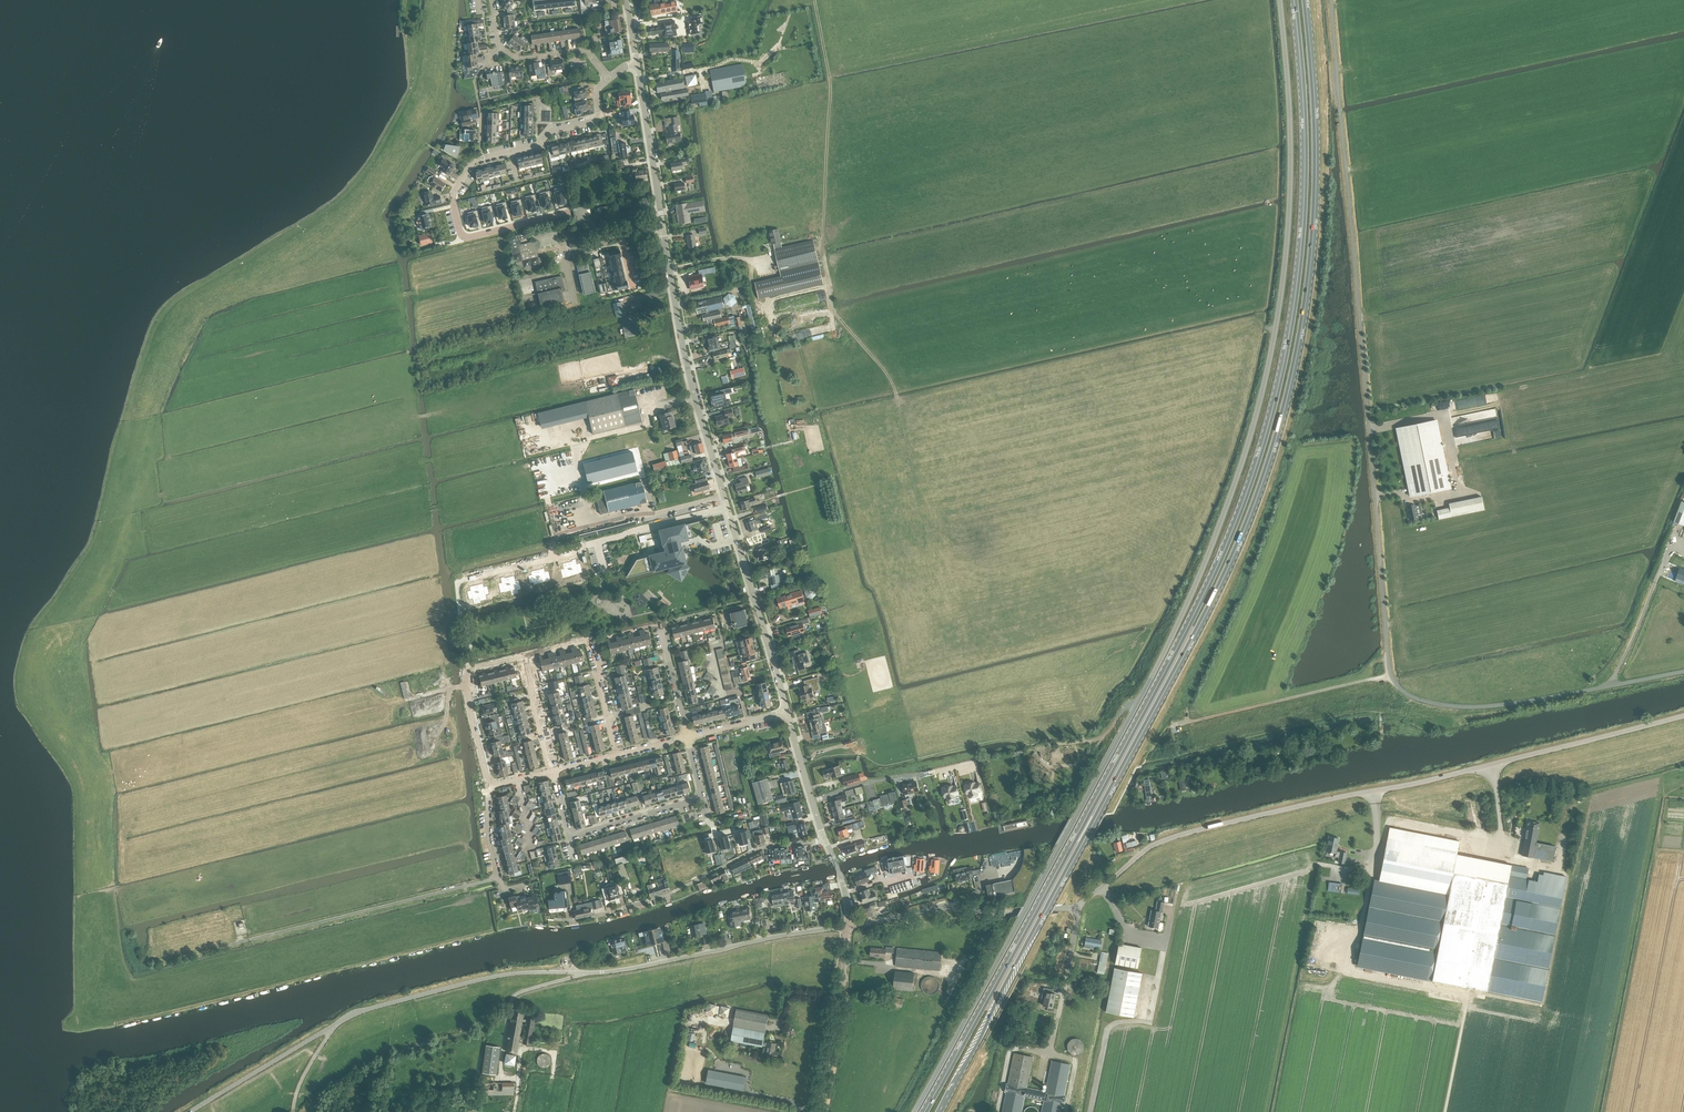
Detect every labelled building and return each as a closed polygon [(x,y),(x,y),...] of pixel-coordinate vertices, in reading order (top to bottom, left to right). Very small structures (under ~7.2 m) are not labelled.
[(509,12),(511,8),(515,3),(511,0),(503,0),(502,1),(502,2),(500,5),(509,12)] [(547,0),(548,8),(551,8),(552,14),(555,14),(555,11),(554,8),(554,0),(549,0),(547,0)] [(581,9),(581,14),(587,13),(586,8),(585,5),(592,4),(592,0),(580,0),(581,9)] [(650,16),(677,11),(675,1),(669,2),(670,5),(665,6),(664,3),(660,3),(659,0),(654,0),(655,4),(648,5),(649,11),(649,12),(649,14),(650,14),(650,16)] [(509,15),(502,16),(503,23),(514,21),(513,15),(517,14),(516,11),(515,11),(511,8),(509,12),(509,15)] [(692,21),(688,21),(690,35),(699,33),(698,25),(703,24),(702,16),(691,17),(692,21)] [(610,33),(621,31),(619,19),(605,21),(605,26),(609,25),(610,33)] [(465,32),(468,31),(478,30),(478,26),(484,25),(483,20),(463,22),(465,32)] [(661,27),(646,29),(647,35),(662,33),(662,37),(677,35),(674,20),(660,22),(661,27)] [(511,28),(511,31),(518,31),(519,31),(518,27),(515,27),(514,21),(503,23),(504,29),(511,28)] [(507,43),(513,47),(519,38),(515,35),(518,31),(511,31),(509,35),(512,38),(507,43)] [(486,37),(485,35),(469,37),(469,43),(477,42),(480,42),(480,38),(486,37)] [(521,37),(519,38),(513,47),(518,51),(521,48),(524,50),(528,44),(529,42),(526,40),(521,37)] [(610,47),(606,48),(608,58),(612,57),(612,55),(620,54),(620,53),(624,52),(622,45),(620,43),(620,41),(609,43),(610,47)] [(663,43),(649,44),(649,52),(664,51),(668,51),(668,43),(663,43)] [(683,52),(694,51),(694,43),(682,44),(683,52)] [(487,49),(487,47),(467,49),(468,55),(476,54),(476,55),(479,54),(478,51),(487,49)] [(464,77),(464,78),(474,77),(477,74),(481,68),(478,66),(477,63),(483,62),(483,59),(466,62),(468,73),(467,73),(464,77)] [(547,67),(549,76),(552,75),(555,75),(554,70),(563,68),(562,59),(550,61),(551,66),(547,67)] [(530,76),(538,75),(539,79),(546,78),(544,67),(544,68),(539,69),(538,67),(539,67),(538,62),(528,64),(530,76)] [(713,92),(746,86),(742,64),(709,70),(713,92)] [(509,73),(505,74),(507,85),(511,84),(510,77),(516,77),(516,79),(522,79),(524,77),(523,73),(522,73),(521,66),(516,67),(512,67),(513,68),(509,69),(509,73)] [(488,87),(503,85),(502,83),(506,83),(504,72),(495,73),(493,71),(492,73),(492,74),(491,74),(491,73),(486,74),(485,75),(485,73),(483,72),(479,77),(484,81),(486,80),(487,80),(488,87)] [(698,84),(696,73),(686,75),(687,86),(698,84)] [(661,100),(688,95),(687,89),(671,92),(670,90),(684,88),(682,78),(656,82),(657,93),(665,91),(665,93),(660,94),(661,100)] [(574,92),(575,96),(574,97),(574,98),(575,104),(582,102),(581,97),(587,96),(586,90),(582,90),(581,87),(574,88),(575,92),(574,92)] [(629,99),(631,98),(630,92),(618,94),(619,100),(623,100),(624,106),(631,105),(630,100),(629,99)] [(705,93),(690,95),(692,104),(699,103),(699,106),(707,105),(706,102),(705,93)] [(586,101),(582,102),(575,104),(576,107),(575,108),(574,110),(576,116),(583,114),(581,109),(588,107),(586,101)] [(534,102),(526,104),(526,105),(521,105),(520,111),(532,112),(532,110),(534,110),(534,106),(534,102)] [(470,119),(477,118),(475,108),(462,112),(464,119),(461,120),(462,126),(471,124),(470,119)] [(623,112),(619,113),(619,117),(622,116),(623,126),(635,124),(634,115),(632,115),(630,114),(630,111),(623,112)] [(667,142),(680,140),(679,133),(678,133),(676,123),(678,123),(677,117),(670,118),(671,126),(669,126),(670,130),(672,130),(672,134),(666,135),(667,142)] [(474,134),(475,134),(476,130),(469,130),(469,129),(460,129),(459,134),(464,134),(464,136),(464,141),(473,141),(474,134)] [(533,134),(533,130),(523,130),(520,129),(520,139),(524,138),(524,136),(532,136),(532,134),(533,134)] [(594,136),(592,137),(594,147),(603,145),(601,133),(594,135),(594,136)] [(592,137),(588,138),(586,138),(588,148),(594,147),(592,137)] [(620,158),(627,157),(627,153),(627,152),(630,152),(630,151),(630,147),(629,146),(626,147),(626,146),(625,143),(620,143),(620,145),(618,145),(617,144),(618,144),(617,140),(616,137),(611,138),(612,145),(611,146),(612,153),(619,152),(620,158)] [(586,138),(580,140),(582,150),(588,148),(586,138)] [(580,140),(574,141),(577,151),(582,150),(580,140)] [(568,142),(571,152),(577,151),(574,141),(568,142)] [(568,142),(563,144),(565,154),(571,152),(568,142)] [(459,154),(459,151),(460,146),(444,144),(443,144),(441,149),(456,158),(459,154)] [(560,156),(559,155),(557,145),(554,146),(554,144),(547,146),(550,159),(560,156)] [(559,155),(565,154),(563,144),(557,145),(559,155)] [(540,153),(534,154),(536,164),(542,163),(540,153)] [(534,154),(528,156),(531,166),(536,164),(534,154)] [(601,158),(598,159),(599,163),(606,161),(607,161),(609,160),(608,156),(608,155),(601,157),(601,158)] [(528,156),(522,157),(525,167),(531,166),(528,156)] [(519,169),(525,167),(522,157),(516,159),(519,169)] [(449,175),(455,165),(447,160),(446,160),(443,158),(439,165),(442,167),(440,170),(449,175)] [(681,164),(686,163),(686,160),(680,161),(680,162),(670,164),(671,171),(682,169),(681,164)] [(502,165),(498,165),(500,175),(506,173),(504,165),(502,165)] [(489,177),(494,176),(492,167),(491,168),(490,167),(486,168),(489,177)] [(435,177),(434,176),(436,172),(428,168),(426,171),(432,175),(431,176),(430,177),(427,180),(428,182),(430,184),(430,185),(441,192),(445,184),(441,181),(434,177),(435,177)] [(489,180),(489,177),(486,168),(483,169),(482,170),(481,170),(483,182),(489,180)] [(641,180),(647,179),(645,169),(642,170),(642,169),(637,170),(637,168),(631,169),(632,172),(634,172),(636,182),(641,181),(641,180)] [(480,180),(480,182),(483,182),(481,170),(479,170),(478,170),(474,171),(477,180),(480,180)] [(675,191),(685,189),(683,182),(674,184),(675,191)] [(561,189),(554,190),(555,194),(558,205),(561,204),(561,205),(565,204),(565,203),(563,195),(566,194),(564,188),(561,189)] [(430,205),(441,202),(439,195),(435,196),(435,197),(433,197),(431,191),(423,193),(426,205),(430,204),(430,205)] [(546,191),(539,193),(540,196),(543,208),(546,207),(546,208),(550,207),(548,198),(551,197),(549,191),(546,191)] [(531,195),(525,197),(525,200),(528,211),(531,211),(531,212),(536,211),(533,201),(537,201),(535,194),(531,195)] [(517,200),(511,201),(511,205),(514,216),(517,215),(517,216),(521,215),(521,214),(519,206),(522,205),(521,199),(517,200)] [(502,202),(496,204),(497,207),(500,219),(502,218),(503,219),(507,218),(505,209),(508,208),(506,202),(502,202)] [(699,202),(676,206),(679,223),(688,222),(686,212),(700,209),(699,202)] [(488,206),(481,208),(482,211),(485,222),(488,222),(488,223),(492,222),(491,217),(490,212),(493,212),(492,205),(488,206)] [(576,223),(587,220),(589,220),(590,223),(601,220),(600,217),(610,215),(608,206),(597,208),(598,212),(588,215),(585,206),(572,209),(576,223)] [(474,211),(467,213),(468,216),(469,219),(468,219),(469,224),(470,224),(471,227),(474,226),(474,227),(478,226),(478,225),(476,217),(479,216),(477,210),(474,211)] [(428,214),(417,216),(420,229),(431,226),(428,214)] [(778,229),(770,231),(769,231),(769,232),(772,244),(773,243),(775,249),(782,247),(781,242),(778,229)] [(579,246),(575,230),(567,232),(571,248),(579,246)] [(532,267),(536,270),(542,260),(538,257),(537,253),(536,253),(535,250),(539,249),(537,241),(521,244),(520,240),(526,239),(525,233),(510,237),(508,239),(514,263),(529,272),(532,267)] [(429,234),(420,237),(422,244),(431,242),(429,234)] [(689,247),(695,246),(694,235),(687,236),(689,247)] [(780,271),(818,262),(813,240),(782,247),(775,249),(780,271)] [(619,250),(608,252),(609,258),(619,256),(619,257),(621,257),(619,250)] [(560,252),(554,262),(558,264),(564,255),(560,252)] [(609,258),(608,259),(609,265),(621,262),(619,257),(619,256),(609,258)] [(599,257),(593,259),(595,268),(601,267),(599,257)] [(609,265),(608,265),(610,272),(622,269),(621,262),(609,265)] [(818,262),(780,271),(781,276),(755,282),(759,299),(823,284),(818,262)] [(587,263),(577,266),(578,272),(579,275),(580,274),(585,295),(595,292),(590,272),(589,272),(587,263)] [(699,275),(688,277),(690,286),(698,285),(698,288),(704,287),(701,275),(716,272),(715,268),(698,271),(699,275)] [(622,269),(610,272),(611,278),(614,278),(624,275),(622,269)] [(562,292),(565,291),(561,276),(555,277),(555,278),(547,280),(547,279),(535,282),(541,307),(564,302),(562,292)] [(615,283),(612,284),(614,291),(628,287),(626,281),(625,281),(615,283)] [(605,283),(598,284),(601,294),(607,292),(605,283)] [(730,291),(723,298),(731,306),(738,300),(730,291)] [(708,311),(724,308),(722,296),(695,302),(698,314),(706,312),(708,311)] [(632,311),(641,309),(639,301),(630,303),(632,311)] [(616,318),(624,316),(621,302),(613,304),(616,318)] [(747,306),(750,317),(754,316),(750,303),(743,305),(743,307),(747,306)] [(708,311),(706,312),(706,314),(703,315),(704,321),(707,320),(708,325),(712,324),(711,319),(721,317),(720,311),(709,313),(708,311)] [(728,316),(714,320),(716,327),(730,324),(728,316)] [(625,337),(638,334),(636,324),(622,328),(622,329),(620,329),(621,334),(624,333),(625,337)] [(707,338),(708,345),(719,343),(717,336),(707,338)] [(719,343),(708,345),(709,352),(720,349),(719,343)] [(715,359),(728,356),(727,350),(713,353),(715,359)] [(746,375),(744,367),(730,371),(732,378),(746,375)] [(609,385),(619,385),(619,375),(609,375),(609,385)] [(713,404),(714,408),(731,404),(730,399),(726,400),(724,394),(727,393),(727,394),(732,392),(731,388),(716,391),(717,395),(711,396),(712,400),(713,404)] [(584,401),(592,434),(625,426),(642,422),(634,389),(617,393),(584,401)] [(716,417),(718,425),(725,423),(725,425),(729,424),(729,422),(730,422),(729,418),(729,416),(734,415),(732,408),(724,410),(725,414),(724,414),(724,415),(716,417)] [(1458,444),(1501,437),(1497,416),(1496,408),(1478,411),(1480,422),(1473,424),(1470,425),(1471,428),(1469,428),(1470,433),(1456,436),(1458,444)] [(659,415),(663,430),(675,427),(672,416),(670,416),(669,412),(659,415)] [(1450,488),(1445,462),(1436,421),(1397,429),(1404,462),(1411,496),(1430,492),(1450,488)] [(736,436),(737,437),(743,435),(749,434),(748,429),(748,428),(742,429),(735,431),(736,433),(732,433),(723,435),(724,442),(733,440),(732,437),(736,436)] [(696,454),(704,452),(702,443),(689,446),(690,451),(695,450),(696,454)] [(727,454),(729,460),(737,458),(736,455),(739,451),(746,449),(744,445),(731,449),(732,453),(727,454)] [(676,450),(663,454),(667,467),(680,463),(676,450)] [(631,453),(588,464),(592,483),(636,473),(631,453)] [(681,464),(692,461),(690,454),(684,456),(680,457),(681,464)] [(740,457),(737,458),(729,460),(731,467),(739,465),(739,467),(733,468),(734,472),(747,468),(750,468),(749,464),(746,465),(743,466),(740,457)] [(696,470),(697,474),(707,472),(703,459),(693,461),(695,465),(693,466),(694,471),(696,470)] [(771,475),(769,468),(755,472),(757,478),(771,475)] [(743,492),(748,490),(751,490),(747,477),(739,479),(740,483),(736,484),(739,494),(742,493),(743,493),(743,492)] [(707,480),(693,484),(695,492),(709,488),(707,480)] [(600,514),(647,502),(641,481),(595,492),(600,514)] [(670,481),(662,483),(664,491),(672,489),(670,481)] [(659,503),(666,501),(663,490),(657,492),(659,503)] [(1481,496),(1449,503),(1450,508),(1451,516),(1484,509),(1483,502),(1481,496)] [(751,508),(750,504),(757,502),(756,498),(749,500),(741,502),(743,510),(751,508)] [(1674,522),(1683,526),(1683,502),(1682,501),(1674,522)] [(756,513),(768,509),(767,504),(755,508),(756,513)] [(1415,505),(1407,507),(1410,520),(1418,518),(1415,505)] [(1450,508),(1437,510),(1438,515),(1439,519),(1451,516),(1450,508)] [(750,531),(758,529),(757,524),(768,520),(773,518),(771,510),(754,515),(755,519),(747,522),(750,531)] [(630,569),(625,577),(670,566),(666,573),(681,582),(690,567),(683,563),(685,562),(681,548),(679,548),(677,542),(697,537),(703,527),(708,518),(707,518),(683,524),(683,525),(680,525),(678,526),(677,526),(674,527),(669,528),(666,529),(659,531),(663,545),(664,545),(665,545),(666,549),(667,552),(664,552),(636,559),(631,567),(630,569)] [(636,521),(579,532),(580,536),(637,525),(636,521)] [(761,529),(762,533),(771,529),(772,531),(776,530),(775,524),(770,525),(761,529)] [(764,532),(752,537),(753,541),(754,541),(755,544),(758,543),(761,542),(762,545),(770,542),(768,539),(767,539),(764,532)] [(645,534),(638,536),(640,542),(647,541),(645,534)] [(781,544),(784,543),(783,539),(773,542),(774,546),(777,545),(777,547),(782,546),(781,544)] [(759,558),(760,560),(768,557),(766,552),(770,551),(769,547),(765,548),(765,547),(756,550),(758,558),(759,558)] [(572,561),(569,562),(572,575),(579,573),(578,572),(581,571),(580,564),(576,564),(575,559),(571,560),(572,561)] [(564,569),(561,570),(562,577),(566,576),(566,577),(572,575),(569,562),(562,564),(564,569)] [(544,568),(537,570),(541,583),(547,581),(547,580),(550,579),(548,572),(545,572),(544,568)] [(774,569),(759,573),(761,579),(769,576),(772,590),(778,589),(778,588),(781,587),(780,583),(782,583),(781,574),(778,574),(775,575),(774,569)] [(532,575),(529,576),(530,583),(534,582),(534,585),(541,583),(537,570),(531,572),(532,575)] [(514,576),(508,577),(511,590),(521,588),(519,580),(516,581),(514,576)] [(502,583),(499,584),(501,591),(504,591),(505,592),(511,590),(508,577),(505,578),(505,577),(501,578),(502,583)] [(483,583),(477,585),(480,598),(487,597),(486,594),(489,594),(488,586),(484,587),(483,583)] [(472,591),(468,592),(470,599),(473,598),(474,600),(480,598),(477,585),(471,587),(472,591)] [(815,595),(814,587),(805,589),(807,597),(815,595)] [(656,590),(653,593),(662,601),(665,598),(656,590)] [(780,608),(804,601),(801,590),(777,597),(780,608)] [(808,610),(810,616),(822,613),(820,607),(808,610)] [(736,629),(748,626),(744,609),(730,613),(733,624),(735,623),(736,629)] [(710,618),(707,619),(710,629),(716,627),(715,627),(715,625),(713,616),(710,617),(710,618)] [(704,620),(704,618),(701,619),(704,630),(710,629),(707,619),(704,620)] [(802,624),(809,622),(808,618),(794,622),(794,625),(786,628),(788,636),(804,632),(802,624)] [(699,621),(695,622),(698,632),(704,630),(701,619),(698,619),(699,621)] [(692,621),(689,622),(692,633),(698,632),(695,622),(692,622),(692,621)] [(684,624),(686,634),(692,633),(689,622),(687,622),(687,624),(684,624)] [(680,624),(678,625),(680,636),(686,634),(684,624),(681,625),(680,624)] [(672,627),(674,637),(680,636),(678,625),(675,625),(675,627),(672,627)] [(644,629),(641,630),(645,646),(646,646),(646,645),(651,644),(649,633),(645,634),(644,629)] [(639,631),(640,636),(637,636),(639,647),(644,645),(644,646),(645,646),(641,630),(639,631)] [(633,632),(630,633),(633,649),(634,649),(634,648),(639,647),(637,636),(634,637),(633,632)] [(633,649),(630,633),(627,634),(628,638),(625,639),(628,650),(632,648),(633,649)] [(621,635),(618,636),(622,652),(623,652),(623,651),(628,650),(625,639),(622,640),(621,635)] [(621,652),(622,652),(618,636),(615,637),(616,641),(613,642),(616,653),(621,651),(621,652)] [(751,637),(736,641),(737,645),(738,648),(753,644),(751,637)] [(611,654),(616,653),(613,642),(610,643),(609,638),(606,639),(608,647),(610,655),(612,655),(611,654)] [(738,648),(739,655),(755,651),(753,644),(738,648)] [(576,646),(573,647),(578,663),(579,663),(578,661),(583,660),(581,650),(577,651),(576,646)] [(569,653),(571,663),(577,662),(577,663),(578,663),(573,647),(571,648),(572,652),(569,653)] [(565,649),(562,650),(566,666),(567,666),(566,665),(571,663),(569,653),(566,654),(565,649)] [(805,663),(810,662),(807,652),(800,654),(798,649),(789,651),(792,660),(793,660),(794,663),(796,663),(798,668),(805,666),(804,664),(805,664),(805,663)] [(565,666),(566,666),(562,650),(559,650),(560,655),(557,656),(560,666),(564,665),(565,666)] [(682,661),(679,662),(680,669),(690,666),(689,660),(690,659),(689,655),(688,653),(688,650),(680,652),(681,655),(681,657),(682,661)] [(740,657),(741,661),(756,658),(755,651),(739,655),(740,657)] [(553,652),(550,653),(554,669),(555,669),(555,667),(560,666),(557,656),(554,657),(553,652)] [(553,669),(554,669),(550,653),(547,653),(549,658),(546,659),(548,669),(553,668),(553,669)] [(543,670),(548,669),(546,659),(543,660),(541,655),(538,656),(542,672),(543,672),(543,670)] [(615,681),(614,682),(614,683),(626,681),(628,680),(633,679),(632,676),(628,677),(628,676),(626,675),(623,664),(615,666),(618,677),(614,678),(615,681)] [(646,669),(648,675),(659,672),(659,670),(658,670),(657,667),(653,668),(652,664),(645,666),(646,669)] [(510,666),(508,667),(510,678),(516,677),(514,667),(510,667),(510,666)] [(690,666),(680,669),(682,676),(692,673),(695,673),(694,666),(690,666)] [(505,667),(505,669),(502,670),(505,680),(510,678),(508,667),(505,667)] [(732,672),(733,677),(749,673),(748,667),(741,669),(741,672),(739,672),(739,671),(737,672),(736,671),(732,672)] [(498,669),(496,670),(499,681),(505,680),(502,670),(499,670),(498,669)] [(493,670),(494,672),(490,672),(493,683),(499,681),(496,670),(493,670)] [(481,686),(487,684),(484,672),(482,673),(482,674),(479,675),(481,686)] [(487,672),(484,672),(487,684),(493,683),(490,672),(487,673),(487,672)] [(660,674),(659,672),(648,675),(649,680),(660,678),(659,674),(660,674)] [(692,673),(682,676),(684,683),(694,680),(692,673)] [(751,679),(749,673),(733,677),(735,683),(739,682),(751,679)] [(801,690),(800,691),(802,699),(806,698),(807,703),(812,701),(813,699),(812,696),(814,696),(812,692),(814,691),(818,690),(819,688),(818,682),(820,682),(818,677),(804,681),(805,685),(800,687),(801,690)] [(694,680),(684,683),(685,690),(695,687),(694,680)] [(400,682),(404,698),(409,697),(405,681),(400,682)] [(766,682),(757,684),(758,688),(759,694),(768,692),(767,686),(766,682)] [(588,684),(578,687),(579,692),(590,689),(590,687),(589,687),(588,684)] [(629,691),(627,686),(617,688),(618,692),(616,692),(617,694),(629,691)] [(695,687),(685,690),(687,697),(697,694),(695,687)] [(664,690),(663,688),(662,688),(652,691),(653,696),(664,694),(663,690),(664,690)] [(590,689),(579,692),(580,697),(591,695),(590,691),(591,691),(590,689)] [(548,698),(548,700),(560,697),(559,691),(548,694),(549,698),(548,698)] [(768,692),(759,694),(760,698),(761,701),(770,699),(769,696),(768,692)] [(697,694),(687,697),(689,704),(694,702),(695,705),(704,703),(703,699),(698,700),(697,694)] [(591,695),(580,697),(582,703),(593,700),(593,698),(592,698),(591,695)] [(631,702),(630,696),(619,699),(620,702),(619,703),(620,705),(631,702)] [(561,702),(560,697),(548,700),(549,702),(550,701),(551,705),(561,702)] [(512,704),(513,709),(524,706),(524,704),(523,705),(522,700),(518,701),(517,698),(510,700),(511,704),(512,704)] [(770,699),(761,701),(763,708),(763,711),(768,710),(767,707),(771,706),(770,699)] [(593,700),(582,703),(583,708),(593,705),(593,702),(594,702),(593,700)] [(563,707),(561,702),(551,705),(552,708),(550,709),(551,710),(563,707)] [(621,706),(622,710),(625,709),(633,707),(631,702),(620,705),(620,706),(621,706)] [(489,716),(490,719),(498,717),(497,713),(494,714),(493,710),(496,709),(495,703),(482,706),(484,717),(489,716)] [(722,709),(719,710),(721,718),(727,716),(725,708),(725,707),(724,704),(721,704),(722,707),(722,709)] [(738,705),(732,706),(734,715),(740,713),(743,712),(742,708),(739,709),(738,705)] [(513,709),(514,714),(525,711),(524,707),(525,707),(524,706),(513,709)] [(732,706),(725,708),(727,716),(734,715),(732,706)] [(553,715),(564,713),(563,707),(551,710),(551,712),(552,712),(553,715)] [(667,707),(659,709),(661,715),(669,713),(667,707)] [(701,709),(698,710),(699,714),(701,723),(708,721),(706,713),(702,714),(701,709)] [(585,716),(583,717),(583,719),(584,723),(592,721),(591,717),(596,716),(595,713),(597,712),(596,710),(584,713),(585,716)] [(709,712),(706,713),(708,721),(714,720),(712,711),(712,710),(709,711),(709,712)] [(719,710),(712,711),(714,720),(721,718),(719,710)] [(514,714),(516,719),(527,716),(527,714),(526,715),(525,711),(514,714)] [(565,718),(564,713),(553,715),(554,719),(553,719),(553,721),(565,718)] [(661,715),(658,716),(660,722),(670,720),(669,713),(661,715)] [(809,720),(811,725),(824,722),(823,716),(820,717),(820,713),(807,716),(808,720),(809,720)] [(699,714),(693,716),(695,724),(701,723),(699,714)] [(626,723),(634,721),(632,715),(627,716),(624,717),(626,723)] [(528,718),(527,716),(516,719),(517,725),(527,722),(527,719),(528,718)] [(500,725),(498,717),(490,719),(491,722),(486,723),(487,728),(500,725)] [(561,725),(562,729),(570,727),(569,723),(567,723),(565,718),(553,721),(554,723),(555,723),(556,727),(561,725)] [(660,722),(660,723),(661,729),(672,726),(671,724),(672,723),(671,720),(670,720),(660,722)] [(635,728),(634,721),(626,723),(628,730),(635,728)] [(812,731),(811,731),(812,735),(819,733),(825,732),(827,731),(825,722),(824,722),(811,725),(812,731)] [(593,725),(590,726),(591,732),(600,730),(598,723),(593,725)] [(503,737),(500,725),(487,728),(489,734),(487,734),(488,737),(494,736),(495,739),(503,737)] [(672,726),(661,729),(662,732),(665,731),(666,735),(674,733),(675,733),(674,729),(673,729),(672,726)] [(518,740),(519,743),(524,742),(527,741),(526,738),(525,734),(530,733),(529,729),(531,729),(530,727),(518,730),(520,735),(517,736),(518,740)] [(637,734),(635,728),(628,730),(629,736),(637,734)] [(600,730),(591,732),(593,738),(601,736),(600,730)] [(560,740),(568,738),(566,731),(563,732),(558,733),(560,740)] [(631,743),(639,741),(637,734),(629,736),(631,743)] [(501,744),(505,743),(505,742),(510,741),(508,735),(503,737),(495,739),(495,741),(491,743),(493,750),(502,747),(501,744)] [(601,736),(593,738),(595,745),(603,743),(601,736)] [(561,746),(570,744),(568,738),(560,740),(561,746)] [(527,741),(524,742),(525,749),(534,746),(532,740),(527,741)] [(774,753),(784,750),(782,741),(769,744),(771,753),(769,754),(770,757),(775,756),(774,753)] [(603,743),(595,745),(596,752),(605,750),(603,743)] [(571,751),(570,744),(561,746),(563,753),(571,751)] [(709,745),(701,747),(702,754),(710,752),(709,747),(709,746),(709,745)] [(535,753),(534,746),(525,749),(527,755),(535,753)] [(503,751),(502,747),(493,750),(494,756),(499,755),(499,758),(508,756),(514,755),(513,751),(511,752),(511,751),(508,752),(507,750),(503,751)] [(565,760),(573,758),(571,751),(563,753),(565,760)] [(680,751),(672,753),(674,760),(682,758),(680,751)] [(710,752),(702,754),(704,761),(712,759),(710,752)] [(527,755),(529,762),(537,760),(535,753),(527,755)] [(508,759),(508,756),(499,758),(500,761),(496,762),(497,769),(507,767),(506,763),(510,762),(509,759),(508,759)] [(661,756),(655,758),(659,774),(661,774),(659,765),(663,764),(661,756)] [(659,774),(655,758),(648,759),(650,768),(654,767),(656,775),(659,774)] [(674,760),(676,767),(684,765),(682,758),(674,760)] [(648,759),(642,761),(644,769),(650,768),(648,759)] [(712,759),(704,761),(706,767),(714,765),(712,759)] [(781,770),(789,769),(787,759),(779,761),(779,763),(777,764),(778,768),(780,767),(781,770)] [(539,766),(537,760),(529,762),(530,768),(539,766)] [(644,769),(642,761),(635,762),(637,771),(644,769)] [(635,762),(629,764),(631,772),(637,771),(635,762)] [(631,772),(629,764),(622,766),(624,774),(631,772)] [(685,771),(684,765),(676,767),(677,773),(685,771)] [(714,765),(706,767),(707,774),(715,772),(714,765)] [(825,778),(831,776),(832,778),(842,775),(839,765),(829,768),(829,769),(823,770),(825,778)] [(622,766),(616,767),(618,776),(624,774),(622,766)] [(509,774),(507,767),(497,769),(499,776),(509,774)] [(612,777),(618,776),(616,767),(609,769),(611,777),(612,777)] [(604,770),(597,772),(599,780),(605,779),(606,779),(604,770)] [(597,772),(591,774),(593,782),(596,781),(597,784),(600,784),(599,780),(597,772)] [(715,772),(707,774),(709,781),(717,779),(715,772)] [(591,774),(584,775),(586,783),(593,782),(591,774)] [(860,781),(858,774),(843,778),(845,785),(860,781)] [(584,775),(578,777),(580,785),(586,783),(584,775)] [(1180,789),(1186,788),(1183,775),(1178,776),(1180,789)] [(578,777),(571,778),(573,787),(580,785),(578,777)] [(571,778),(565,780),(567,788),(573,787),(571,778)] [(777,803),(787,801),(785,793),(775,796),(772,797),(767,778),(752,782),(758,804),(776,799),(777,803)] [(717,779),(709,781),(710,787),(719,785),(717,779)] [(538,782),(540,789),(549,787),(547,780),(538,782)] [(784,782),(781,783),(783,791),(786,790),(787,795),(796,792),(792,780),(784,782)] [(914,791),(919,790),(916,781),(902,785),(905,794),(909,793),(910,794),(914,793),(914,791)] [(688,782),(681,784),(684,793),(690,791),(688,782)] [(965,787),(964,788),(965,791),(966,792),(967,794),(968,793),(969,797),(977,795),(977,791),(982,790),(979,782),(975,783),(974,782),(972,783),(971,783),(970,782),(967,783),(967,784),(966,784),(966,785),(964,785),(965,787)] [(659,791),(655,792),(658,800),(664,799),(662,790),(660,783),(657,784),(659,791)] [(681,784),(675,786),(677,795),(684,793),(681,784)] [(652,793),(649,794),(651,802),(658,800),(655,792),(653,785),(651,786),(652,789),(651,789),(652,793)] [(719,785),(710,787),(712,794),(720,792),(719,785)] [(675,786),(668,788),(671,797),(677,795),(675,786)] [(862,786),(855,788),(856,791),(856,795),(864,793),(863,789),(862,786)] [(943,790),(942,792),(943,795),(944,795),(944,797),(946,797),(947,800),(955,798),(954,795),(958,794),(956,786),(952,787),(950,787),(950,786),(948,786),(947,786),(945,786),(945,787),(944,788),(942,789),(943,790)] [(550,793),(549,787),(540,789),(541,796),(550,793)] [(668,788),(662,790),(664,799),(671,797),(668,788)] [(648,791),(641,793),(642,796),(645,804),(651,802),(649,794),(648,791)] [(870,816),(877,814),(876,809),(880,808),(880,807),(894,803),(893,801),(897,800),(895,791),(888,793),(889,794),(886,794),(883,795),(882,795),(880,796),(881,798),(877,799),(872,800),(873,801),(867,802),(868,807),(870,816)] [(720,792),(712,794),(714,800),(722,798),(720,792)] [(541,796),(543,802),(552,800),(550,793),(541,796)] [(616,801),(619,810),(625,808),(623,799),(621,793),(618,794),(619,796),(618,796),(620,800),(616,801)] [(614,802),(610,803),(612,812),(619,810),(616,801),(614,795),(614,794),(612,794),(612,796),(613,799),(614,802)] [(497,797),(499,804),(508,802),(506,795),(497,797)] [(636,795),(629,797),(632,806),(638,804),(636,795)] [(837,800),(831,802),(833,811),(842,809),(840,802),(847,800),(846,795),(836,797),(837,800)] [(574,797),(568,799),(568,802),(570,802),(572,808),(572,809),(584,805),(587,805),(586,802),(580,804),(579,800),(575,800),(574,797)] [(629,797),(623,799),(625,808),(632,806),(629,797)] [(722,798),(714,800),(715,807),(723,805),(722,798)] [(900,808),(908,806),(906,799),(898,801),(900,808)] [(553,806),(552,800),(543,802),(538,803),(539,806),(544,805),(545,808),(553,806)] [(793,818),(803,815),(799,801),(789,803),(790,804),(785,805),(784,803),(780,805),(782,811),(791,808),(793,818)] [(499,804),(500,811),(507,809),(509,809),(508,802),(499,804)] [(610,803),(603,805),(606,814),(612,812),(610,803)] [(596,804),(592,805),(595,812),(598,811),(599,816),(606,814),(603,805),(597,807),(596,804)] [(584,805),(572,809),(573,815),(582,813),(585,812),(589,811),(588,809),(586,809),(584,805)] [(723,805),(715,807),(717,814),(725,812),(723,805)] [(546,815),(555,813),(553,806),(545,808),(546,815)] [(842,809),(833,811),(835,820),(844,818),(844,817),(844,816),(847,815),(845,808),(842,809)] [(509,816),(507,809),(500,811),(498,811),(500,818),(509,816)] [(557,819),(555,813),(546,815),(548,821),(557,819)] [(582,813),(573,815),(575,821),(584,819),(582,813)] [(676,815),(668,818),(671,827),(679,825),(676,815)] [(508,823),(510,823),(509,816),(500,818),(501,824),(501,825),(508,823)] [(663,830),(671,827),(668,818),(660,820),(663,830)] [(548,821),(549,828),(558,826),(557,819),(548,821)] [(584,819),(575,821),(577,828),(585,826),(584,819)] [(656,832),(663,830),(660,820),(653,822),(656,832)] [(1528,820),(1522,855),(1552,861),(1555,846),(1536,843),(1540,823),(1537,822),(1531,821),(1528,820)] [(854,830),(864,827),(862,821),(852,824),(854,830)] [(645,825),(648,834),(656,832),(653,822),(645,825)] [(796,825),(794,825),(794,822),(787,823),(788,827),(790,827),(790,830),(795,828),(795,829),(797,829),(798,831),(794,832),(795,838),(799,837),(799,836),(808,834),(805,823),(796,825)] [(510,829),(508,823),(501,825),(501,824),(499,825),(501,831),(510,829)] [(1004,832),(1027,829),(1026,823),(1003,826),(1004,832)] [(840,828),(841,830),(838,831),(841,838),(849,835),(847,830),(852,828),(851,824),(840,828)] [(640,837),(648,834),(645,825),(637,827),(640,837)] [(560,832),(558,826),(549,828),(550,828),(547,829),(549,835),(551,834),(560,832)] [(630,829),(632,839),(640,837),(637,827),(630,829)] [(1564,886),(1526,879),(1528,868),(1511,865),(1508,883),(1507,883),(1511,864),(1457,853),(1459,840),(1389,827),(1379,880),(1375,879),(1358,965),(1541,1001),(1564,886)] [(511,833),(510,829),(501,831),(502,838),(502,839),(510,837),(515,836),(514,832),(511,833)] [(625,831),(617,833),(620,842),(628,840),(625,831)] [(746,831),(738,832),(741,844),(742,844),(742,845),(748,843),(747,843),(749,842),(746,831)] [(562,839),(561,838),(560,832),(551,834),(553,841),(562,839)] [(612,845),(620,842),(617,833),(609,835),(612,845)] [(763,834),(756,835),(757,844),(765,842),(763,834)] [(605,847),(612,845),(609,835),(602,838),(605,847)] [(728,835),(720,837),(723,848),(731,846),(728,835)] [(1329,836),(1326,851),(1336,853),(1335,857),(1339,857),(1338,862),(1345,863),(1347,852),(1340,851),(1340,852),(1337,851),(1339,838),(1329,836)] [(511,843),(510,837),(502,839),(502,838),(500,839),(502,846),(511,843)] [(594,840),(597,849),(605,847),(602,838),(594,840)] [(708,839),(705,840),(708,852),(716,850),(713,839),(713,838),(708,839)] [(589,852),(597,849),(594,840),(586,842),(589,852)] [(1123,850),(1120,841),(1114,843),(1114,844),(1113,845),(1114,847),(1115,847),(1116,852),(1123,850)] [(579,845),(582,854),(589,852),(586,842),(579,845)] [(502,846),(504,852),(513,850),(511,843),(502,846)] [(855,850),(856,850),(854,844),(844,847),(846,854),(850,852),(850,853),(856,851),(855,850)] [(805,853),(804,845),(796,846),(798,861),(805,860),(805,861),(809,860),(808,853),(805,853)] [(545,848),(547,855),(556,853),(554,846),(545,848)] [(787,847),(780,848),(781,860),(788,859),(788,862),(792,862),(791,853),(788,853),(787,847)] [(769,855),(766,855),(767,860),(770,860),(770,864),(774,864),(774,860),(781,860),(780,848),(772,848),(773,854),(769,855)] [(504,852),(505,859),(515,857),(514,857),(513,850),(504,852)] [(763,859),(765,858),(763,850),(749,857),(753,863),(762,859),(763,859)] [(556,853),(547,855),(544,856),(545,862),(549,862),(557,859),(556,853)] [(614,859),(616,863),(615,863),(621,879),(628,876),(623,863),(629,862),(627,855),(614,859)] [(888,861),(885,861),(886,868),(889,867),(890,873),(904,870),(906,870),(905,862),(904,855),(895,857),(887,859),(888,861)] [(516,864),(516,861),(517,861),(519,858),(516,856),(514,857),(515,857),(505,859),(507,866),(516,864)] [(747,858),(731,866),(735,874),(740,872),(744,870),(752,867),(747,858)] [(559,866),(557,859),(549,862),(550,868),(559,866)] [(915,865),(915,868),(917,869),(917,870),(923,871),(924,859),(917,859),(917,865),(915,865)] [(930,866),(930,869),(932,870),(932,871),(938,872),(939,860),(932,860),(932,866),(930,866)] [(518,863),(516,864),(507,866),(509,873),(510,873),(510,875),(515,874),(514,872),(521,870),(520,866),(518,866),(518,863)] [(969,874),(973,873),(971,866),(966,867),(967,871),(955,873),(957,882),(970,879),(969,874)] [(865,873),(854,876),(857,885),(869,881),(867,874),(866,873),(871,872),(871,873),(874,872),(872,867),(864,870),(865,873)] [(723,882),(729,880),(727,877),(728,876),(725,869),(710,877),(714,884),(722,880),(723,882)] [(571,882),(569,870),(557,872),(559,884),(560,884),(559,883),(571,881),(571,882)] [(666,879),(663,880),(662,878),(657,879),(658,883),(657,884),(656,882),(655,882),(657,887),(660,886),(662,892),(669,890),(666,879)] [(988,897),(1015,891),(1012,879),(986,885),(988,897)] [(704,881),(700,883),(696,884),(698,890),(706,887),(704,881)] [(1329,882),(1329,883),(1328,891),(1341,892),(1342,884),(1329,882)] [(610,901),(615,900),(610,883),(608,884),(606,885),(605,886),(605,887),(601,888),(604,898),(607,898),(608,900),(610,900),(610,901)] [(612,883),(610,883),(615,900),(619,899),(619,897),(620,896),(620,894),(623,893),(620,883),(616,884),(616,883),(614,883),(612,883)] [(648,889),(650,896),(659,893),(662,892),(660,886),(657,887),(656,887),(654,883),(652,884),(647,885),(648,889)] [(924,894),(938,889),(937,885),(922,889),(924,894)] [(823,887),(819,888),(820,900),(821,901),(833,900),(832,890),(824,891),(823,887)] [(781,892),(771,894),(774,905),(780,904),(780,905),(785,904),(786,904),(783,892),(782,888),(781,888),(780,888),(781,892)] [(815,895),(803,897),(804,903),(805,902),(806,911),(811,910),(811,911),(812,911),(812,910),(816,910),(815,902),(820,901),(819,900),(820,900),(819,888),(814,888),(815,895)] [(860,891),(861,894),(862,898),(861,898),(863,903),(877,898),(875,892),(870,894),(869,888),(860,891)] [(793,890),(783,892),(786,904),(790,903),(789,902),(795,901),(797,907),(802,906),(800,898),(795,899),(793,890)] [(550,900),(548,900),(549,907),(553,907),(557,906),(557,908),(565,907),(565,903),(564,899),(566,899),(565,891),(555,892),(556,899),(554,900),(552,900),(550,900)] [(532,898),(526,900),(528,908),(529,910),(539,908),(536,894),(532,895),(532,898)] [(514,897),(509,898),(512,906),(511,907),(512,912),(518,910),(528,908),(526,900),(525,897),(519,899),(518,895),(514,897)] [(758,903),(762,907),(767,904),(766,898),(760,898),(758,903)] [(592,902),(589,903),(590,908),(593,908),(593,909),(599,908),(597,900),(592,901),(592,902)] [(1162,911),(1163,906),(1164,902),(1157,901),(1155,910),(1151,909),(1148,926),(1159,927),(1162,911)] [(589,903),(576,905),(577,910),(578,910),(580,917),(591,915),(590,908),(589,903)] [(870,904),(870,906),(859,908),(861,918),(875,915),(873,907),(876,906),(875,903),(870,904)] [(749,907),(738,909),(741,921),(751,919),(749,907)] [(741,925),(741,921),(738,909),(732,911),(733,919),(729,920),(730,927),(741,925)] [(572,915),(571,915),(571,918),(572,918),(575,918),(578,917),(580,917),(578,910),(577,910),(574,911),(571,911),(572,914),(572,915)] [(704,923),(690,926),(692,936),(706,933),(704,923)] [(649,935),(646,935),(648,944),(658,941),(662,940),(661,937),(659,929),(648,932),(649,935)] [(1085,944),(1084,947),(1093,949),(1094,946),(1098,946),(1101,947),(1102,940),(1098,939),(1086,937),(1085,944)] [(611,941),(614,952),(619,951),(619,949),(625,947),(622,938),(611,941)] [(667,940),(662,941),(665,952),(670,951),(670,949),(667,940)] [(886,952),(893,953),(894,947),(886,946),(886,949),(871,947),(870,956),(885,957),(886,952)] [(895,965),(940,970),(942,952),(897,947),(895,965)] [(1121,948),(1118,962),(1139,966),(1142,952),(1121,948)] [(1108,953),(1101,952),(1098,970),(1097,973),(1104,974),(1108,953)] [(1107,1011),(1135,1016),(1142,972),(1115,967),(1107,1011)] [(893,988),(912,991),(914,973),(895,971),(893,988)] [(938,989),(939,985),(938,982),(936,979),(934,977),(930,977),(927,977),(924,979),(922,982),(922,985),(922,989),(924,992),(927,993),(930,994),(934,993),(936,992),(938,989)] [(1042,998),(1045,998),(1054,1000),(1055,993),(1050,992),(1050,989),(1044,987),(1042,998)] [(888,1005),(902,1007),(903,999),(889,997),(888,1005)] [(1053,1008),(1054,1000),(1045,998),(1043,1005),(1048,1006),(1047,1010),(1054,1011),(1054,1008),(1053,1008)] [(729,1015),(730,1006),(710,1003),(709,1011),(719,1013),(719,1014),(729,1015)] [(733,1026),(731,1040),(733,1041),(735,1041),(734,1045),(738,1045),(738,1042),(762,1046),(763,1047),(764,1046),(767,1047),(765,1056),(773,1058),(774,1057),(777,1058),(778,1052),(775,1052),(776,1043),(768,1042),(767,1043),(763,1042),(765,1032),(769,1014),(737,1008),(733,1026)] [(505,1050),(516,1052),(518,1042),(523,1043),(530,1045),(534,1018),(527,1017),(526,1019),(522,1019),(523,1012),(512,1010),(505,1050)] [(1068,1044),(1067,1046),(1067,1049),(1068,1052),(1070,1054),(1073,1055),(1076,1056),(1079,1055),(1081,1053),(1083,1051),(1084,1048),(1084,1045),(1083,1043),(1080,1041),(1078,1039),(1075,1039),(1072,1040),(1070,1041),(1068,1044)] [(486,1045),(482,1073),(496,1075),(500,1047),(486,1045)] [(506,1052),(504,1062),(514,1065),(517,1054),(506,1052)] [(539,1064),(551,1064),(551,1053),(539,1053),(539,1064)] [(1064,1094),(1070,1064),(1052,1060),(1046,1091),(1027,1087),(1033,1056),(1014,1053),(1008,1083),(1007,1083),(1005,1092),(1006,1092),(1002,1111),(1021,1111),(1025,1096),(1044,1099),(1041,1111),(1061,1111),(1062,1104),(1063,1104),(1065,1094),(1064,1094)] [(706,1082),(742,1089),(745,1076),(709,1069),(706,1082)] [(483,1095),(513,1095),(513,1082),(483,1083),(483,1095)]
